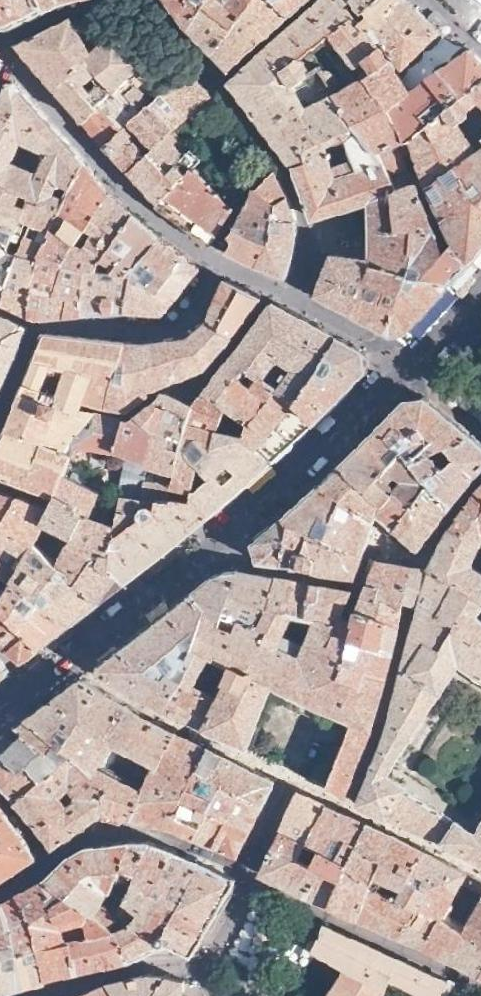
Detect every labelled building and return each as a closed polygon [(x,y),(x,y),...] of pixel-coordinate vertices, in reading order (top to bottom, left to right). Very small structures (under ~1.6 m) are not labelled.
[(38,0),(0,0),(0,23),(2,23),(5,23),(8,23),(10,22),(12,22),(13,21),(14,21),(15,20),(40,9),(38,0)] [(40,9),(59,0),(38,0),(40,9)] [(188,24),(203,0),(170,0),(188,24)] [(211,48),(249,0),(203,0),(188,24),(192,28),(197,33),(211,48)] [(211,48),(218,55),(228,66),(257,40),(264,34),(277,22),(284,15),(272,0),(249,0),(211,48)] [(292,160),(306,157),(303,144),(318,137),(307,99),(332,87),(337,84),(334,81),(335,79),(335,77),(335,75),(334,73),(332,68),(329,66),(325,63),(321,63),(308,45),(318,37),(329,29),(354,9),(346,0),(314,0),(272,38),(231,78),(260,117),(292,160)] [(284,15),(300,1),(301,0),(272,0),(284,15)] [(354,9),(329,29),(352,58),(355,62),(364,54),(372,67),(390,55),(398,68),(422,44),(439,27),(409,0),(369,0),(357,11),(354,9)] [(354,9),(357,11),(369,0),(346,0),(354,9)] [(71,14),(16,40),(50,79),(82,116),(97,102),(119,126),(149,99),(187,64),(157,40),(142,55),(134,45),(117,26),(92,48),(71,14)] [(406,137),(409,135),(417,128),(453,98),(466,87),(480,75),(480,54),(471,44),(445,62),(411,87),(388,102),(405,134),(406,137)] [(332,87),(375,148),(378,147),(406,137),(405,134),(388,102),(411,87),(404,76),(398,68),(390,55),(372,67),(365,72),(362,69),(337,84),(332,87)] [(202,80),(187,64),(149,99),(173,124),(211,90),(207,86),(202,80)] [(455,160),(467,180),(476,193),(480,197),(480,141),(475,145),(458,117),(470,108),(470,101),(475,99),(479,96),(480,97),(480,75),(466,87),(453,98),(417,128),(409,135),(412,143),(423,174),(425,180),(455,160)] [(11,77),(8,77),(5,84),(0,97),(0,215),(16,224),(27,228),(22,239),(40,246),(44,238),(61,201),(52,196),(57,186),(66,191),(70,182),(82,157),(56,128),(46,116),(11,77)] [(313,214),(342,205),(370,197),(400,191),(375,148),(332,87),(307,99),(318,137),(303,144),(306,157),(292,160),(313,214)] [(119,126),(104,140),(116,152),(128,165),(170,127),(173,124),(149,99),(119,126)] [(97,102),(82,116),(86,122),(94,130),(104,140),(119,126),(97,102)] [(201,153),(173,124),(170,127),(128,165),(140,179),(156,195),(158,197),(192,161),(194,160),(201,153)] [(406,137),(378,147),(382,153),(404,146),(412,143),(409,135),(406,137)] [(404,146),(382,153),(399,182),(417,176),(404,146)] [(239,194),(201,153),(194,160),(192,161),(233,203),(239,194)] [(96,173),(82,157),(70,182),(66,191),(61,201),(44,238),(40,246),(38,254),(32,283),(55,286),(65,260),(69,251),(76,236),(86,222),(109,188),(99,176),(96,173)] [(456,234),(469,258),(473,252),(480,244),(480,197),(476,193),(467,180),(455,160),(425,180),(450,224),(456,234)] [(192,161),(158,197),(161,200),(173,209),(210,239),(221,223),(233,203),(192,161)] [(221,223),(210,239),(234,250),(257,260),(260,255),(270,237),(273,214),(296,216),(289,199),(287,192),(277,172),(276,171),(275,167),(274,166),(255,182),(246,200),(239,194),(233,203),(221,223)] [(370,197),(371,209),(371,253),(371,256),(408,266),(408,267),(408,271),(418,273),(423,273),(448,281),(456,273),(469,258),(456,234),(450,224),(425,180),(400,191),(370,197)] [(128,204),(109,188),(86,222),(92,227),(83,241),(76,236),(69,251),(65,260),(55,286),(32,283),(31,289),(29,308),(38,312),(47,311),(85,309),(86,289),(89,264),(96,264),(102,255),(133,209),(128,204)] [(149,222),(133,209),(102,255),(114,261),(111,266),(129,269),(130,269),(131,268),(133,267),(133,266),(160,231),(149,222)] [(260,255),(257,260),(271,266),(282,272),(285,272),(286,271),(293,247),(296,228),(296,221),(296,216),(273,214),(270,237),(260,255)] [(6,284),(18,248),(11,245),(10,245),(10,244),(16,224),(0,215),(0,275),(6,284)] [(129,269),(126,306),(136,306),(163,309),(200,263),(190,256),(179,246),(160,231),(133,266),(133,267),(131,268),(130,269),(129,269)] [(38,254),(40,246),(22,239),(18,248),(38,254)] [(18,248),(6,284),(1,298),(21,305),(29,308),(31,289),(32,283),(38,254),(18,248)] [(371,256),(371,253),(350,251),(331,249),(316,290),(337,302),(354,311),(370,257),(371,256)] [(408,266),(371,256),(370,257),(354,311),(369,319),(390,330),(405,330),(414,319),(427,304),(448,281),(423,273),(418,273),(408,271),(408,267),(408,266)] [(86,289),(85,309),(105,308),(121,307),(126,306),(129,269),(111,266),(96,264),(89,264),(86,289)] [(211,312),(210,313),(220,321),(242,283),(232,278),(224,274),(218,291),(211,312)] [(220,321),(232,331),(242,317),(260,292),(251,287),(242,283),(220,321)] [(305,314),(273,297),(243,336),(238,342),(228,354),(203,386),(246,418),(243,435),(271,458),(279,452),(292,440),(313,420),(295,398),(295,397),(337,332),(305,314)] [(27,320),(0,309),(0,388),(27,320)] [(163,336),(169,376),(202,363),(204,363),(225,340),(232,331),(220,321),(210,313),(192,330),(190,331),(174,334),(163,336)] [(7,425),(0,439),(0,470),(54,490),(63,468),(71,448),(63,445),(67,440),(74,431),(95,407),(80,404),(82,394),(107,401),(126,337),(87,333),(45,329),(24,382),(20,392),(7,425)] [(295,398),(313,420),(349,386),(368,367),(364,346),(353,340),(337,332),(295,397),(295,398)] [(148,338),(126,337),(107,401),(109,401),(129,404),(149,389),(148,384),(169,376),(163,336),(148,338)] [(124,412),(115,446),(130,451),(146,457),(146,459),(151,461),(175,468),(192,400),(183,395),(177,392),(162,385),(154,394),(131,413),(124,412)] [(191,489),(210,509),(237,487),(240,485),(251,475),(271,458),(243,435),(246,418),(203,386),(192,400),(175,468),(151,461),(146,459),(139,490),(160,492),(172,492),(190,493),(191,489)] [(404,447),(412,460),(430,451),(446,443),(468,432),(445,412),(427,396),(407,400),(401,406),(390,417),(402,428),(404,430),(409,440),(410,442),(404,447)] [(95,407),(74,431),(73,440),(77,441),(115,446),(124,412),(95,407)] [(348,458),(342,465),(359,480),(367,487),(400,451),(404,447),(410,442),(409,440),(404,430),(402,428),(390,417),(365,441),(348,458)] [(451,505),(464,489),(477,474),(480,469),(480,443),(478,440),(468,432),(446,443),(455,456),(444,466),(430,451),(412,460),(428,481),(451,505)] [(359,480),(342,465),(330,475),(322,483),(376,522),(380,512),(386,517),(395,525),(409,505),(428,481),(412,460),(404,447),(367,487),(359,480)] [(146,457),(130,451),(122,488),(139,490),(146,459),(146,457)] [(6,540),(23,550),(30,538),(33,539),(43,516),(73,529),(68,538),(67,538),(56,559),(100,596),(114,585),(125,577),(110,563),(114,521),(114,520),(90,510),(98,485),(63,468),(54,490),(55,490),(49,502),(21,491),(0,485),(0,549),(6,540)] [(409,505),(395,525),(406,535),(420,547),(433,529),(451,505),(428,481),(409,505)] [(367,546),(376,522),(322,483),(305,499),(290,512),(285,516),(290,519),(320,534),(328,539),(365,551),(367,546)] [(446,536),(444,541),(431,567),(480,598),(480,566),(472,560),(480,545),(480,487),(476,494),(465,510),(461,515),(446,536)] [(110,563),(125,577),(166,544),(198,520),(210,509),(191,489),(190,493),(172,492),(160,492),(139,490),(122,488),(119,497),(114,520),(114,521),(110,563)] [(290,519),(285,516),(274,526),(269,530),(253,543),(260,561),(261,561),(262,561),(263,561),(282,564),(290,519)] [(356,574),(365,551),(328,539),(320,534),(290,519),(282,564),(294,565),(326,569),(340,571),(356,574)] [(10,574),(68,621),(85,608),(100,596),(56,559),(35,539),(33,539),(30,538),(23,550),(10,574)] [(406,607),(408,599),(417,566),(380,561),(365,596),(359,609),(401,626),(406,607)] [(415,601),(421,603),(425,589),(431,568),(424,567),(417,566),(408,599),(415,601)] [(375,810),(423,831),(440,838),(451,844),(480,860),(480,822),(475,831),(386,773),(459,662),(480,676),(480,616),(476,612),(480,606),(480,598),(431,567),(431,568),(425,589),(421,603),(410,642),(405,656),(394,697),(384,726),(361,799),(363,805),(375,810)] [(205,606),(202,617),(219,622),(223,612),(239,618),(259,624),(265,611),(268,607),(268,606),(270,599),(274,577),(260,574),(238,569),(235,569),(233,570),(231,569),(229,570),(227,570),(225,570),(224,571),(223,571),(221,572),(214,575),(211,577),(207,580),(192,592),(205,606)] [(39,644),(55,631),(68,621),(10,574),(3,589),(0,594),(0,606),(39,644)] [(270,599),(268,606),(279,610),(280,608),(286,610),(288,605),(293,580),(283,578),(274,577),(270,599)] [(288,605),(286,610),(294,612),(306,615),(312,583),(302,581),(293,580),(288,605)] [(337,623),(341,615),(352,589),(333,586),(312,583),(306,615),(315,617),(337,623)] [(128,688),(165,707),(183,678),(195,655),(198,647),(193,646),(202,617),(205,606),(192,592),(139,634),(134,637),(99,664),(99,670),(128,688)] [(0,636),(15,649),(22,656),(31,650),(33,648),(39,644),(0,606),(0,636)] [(401,626),(359,609),(356,621),(353,629),(340,674),(364,683),(368,672),(387,677),(392,659),(401,626)] [(9,667),(0,657),(0,673),(9,667)] [(105,810),(106,810),(127,815),(144,819),(172,825),(197,834),(214,796),(190,786),(209,746),(195,739),(182,733),(147,715),(124,701),(89,680),(87,679),(84,678),(82,678),(80,679),(63,691),(54,698),(26,718),(82,763),(96,775),(109,783),(105,810)] [(104,811),(105,810),(109,783),(96,775),(82,763),(26,718),(21,721),(17,724),(24,732),(46,753),(50,749),(63,760),(17,798),(55,846),(81,827),(104,811)] [(17,798),(63,760),(50,749),(46,753),(24,732),(9,747),(2,753),(0,756),(0,778),(17,798)] [(190,786),(214,796),(221,783),(250,798),(263,803),(275,778),(251,766),(209,746),(190,786)] [(221,783),(214,796),(197,834),(214,841),(233,848),(240,850),(249,832),(263,803),(250,798),(221,783)] [(307,840),(325,801),(314,796),(301,789),(289,814),(283,828),(307,840)] [(345,810),(325,801),(307,840),(320,847),(330,852),(338,835),(346,838),(339,855),(349,861),(368,820),(345,810)] [(35,856),(8,817),(0,805),(0,878),(35,856)] [(372,882),(359,915),(371,921),(379,925),(402,936),(416,905),(421,907),(429,888),(407,877),(423,847),(395,833),(368,820),(349,861),(348,865),(348,866),(371,881),(372,881),(372,882)] [(307,840),(283,828),(272,850),(263,871),(304,891),(329,903),(359,915),(372,882),(372,881),(371,881),(348,866),(348,865),(349,861),(339,855),(330,852),(320,847),(314,861),(300,855),(307,840)] [(330,852),(339,855),(346,838),(338,835),(330,852)] [(131,841),(120,868),(136,873),(124,902),(118,897),(107,912),(100,907),(94,916),(113,928),(114,929),(115,930),(116,931),(117,932),(130,952),(133,958),(166,944),(193,955),(207,931),(214,919),(237,877),(225,872),(205,861),(196,858),(148,840),(131,841)] [(111,889),(120,868),(131,841),(94,845),(85,846),(67,857),(61,863),(46,879),(51,884),(91,914),(94,916),(100,907),(103,903),(111,889)] [(421,907),(416,905),(402,936),(425,947),(440,954),(480,972),(480,895),(480,897),(463,929),(442,918),(461,882),(480,893),(480,879),(478,877),(423,847),(407,877),(429,888),(421,907)] [(8,900),(2,903),(12,929),(16,953),(38,947),(44,979),(87,969),(132,959),(133,958),(130,952),(117,932),(116,931),(115,930),(114,929),(113,928),(94,916),(91,914),(51,884),(46,879),(37,884),(8,900)] [(2,903),(0,904),(0,957),(16,953),(12,929),(2,903)] [(314,947),(346,966),(327,995),(384,995),(392,978),(430,995),(438,995),(447,977),(375,945),(324,922),(314,947)] [(44,979),(38,947),(16,953),(0,957),(0,993),(18,988),(27,986),(43,981),(44,979)] [(112,981),(120,995),(186,995),(186,978),(166,974),(151,974),(143,976),(112,981)] [(112,981),(79,995),(120,995),(112,981)]
